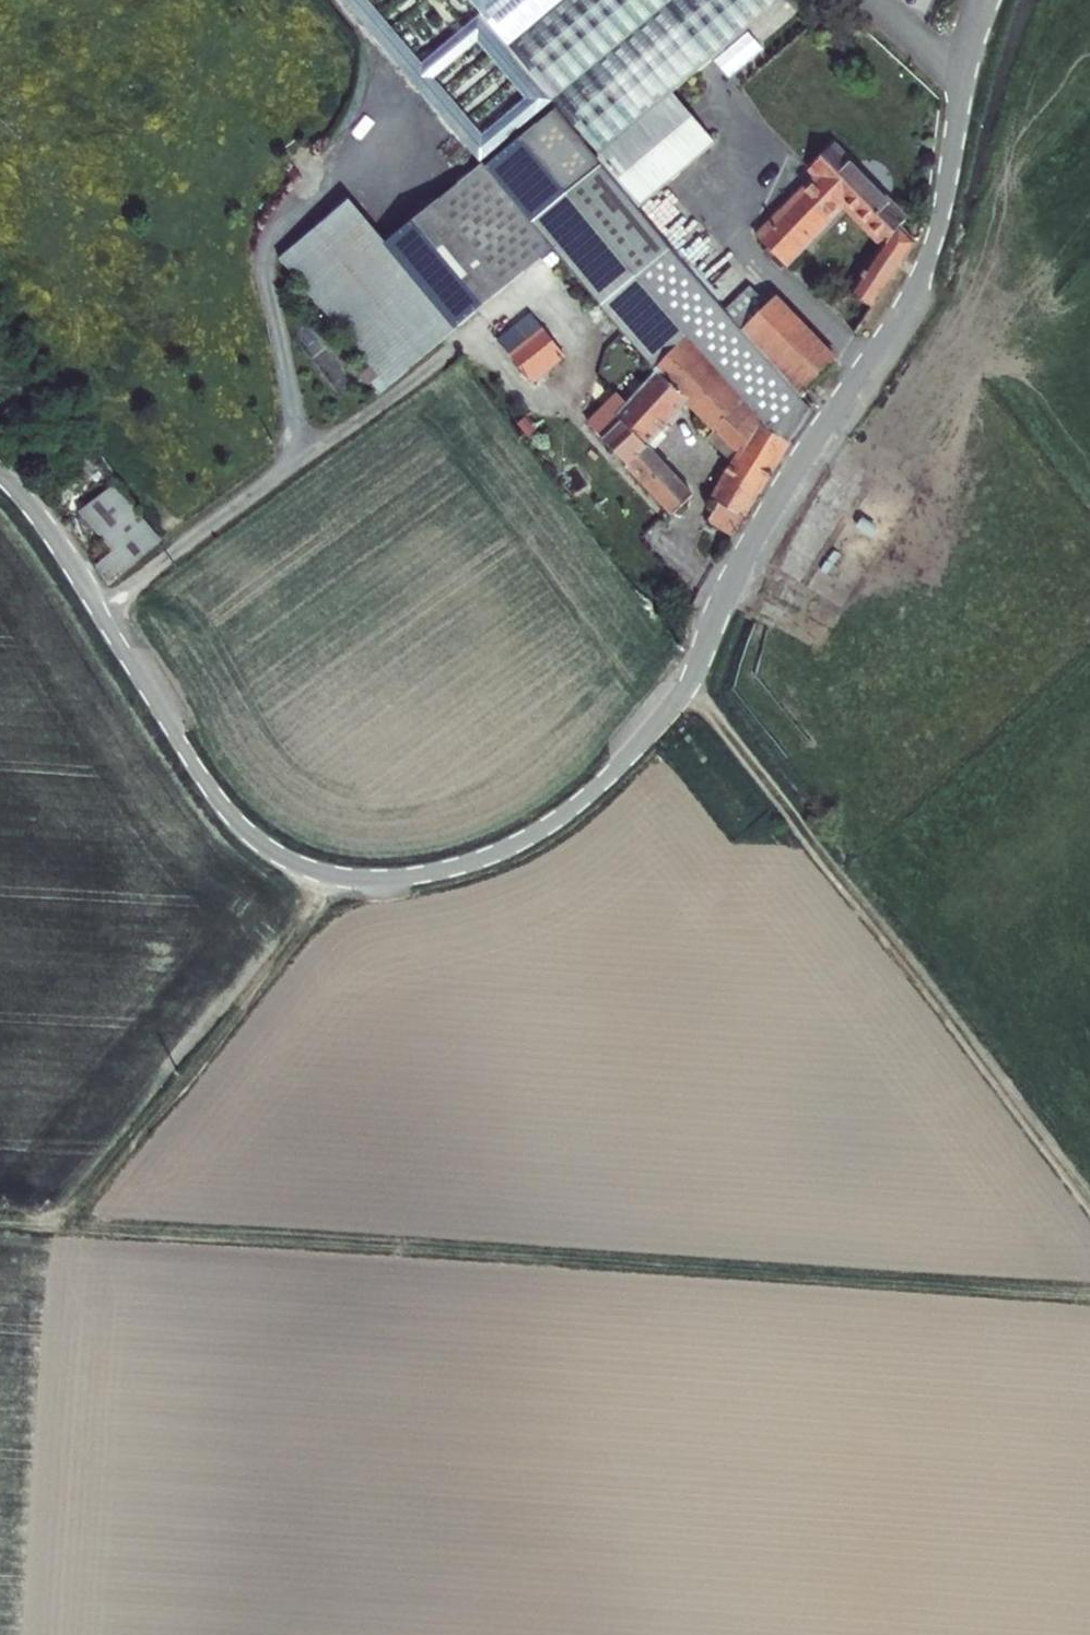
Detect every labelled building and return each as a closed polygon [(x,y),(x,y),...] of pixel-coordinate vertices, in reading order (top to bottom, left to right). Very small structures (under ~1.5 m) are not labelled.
[(594,138),(664,78),(754,0),(481,0),(594,138)] [(664,78),(594,138),(632,186),(704,124),(664,78)] [(539,235),(631,187),(550,94),(485,147),(483,144),(407,207),(471,291),(539,235)] [(824,133),(805,153),(814,161),(755,224),(783,250),(839,187),(879,230),(847,280),(866,292),(908,226),(824,133)] [(471,291),(407,207),(387,224),(346,175),(280,230),(388,360),(471,291)] [(598,289),(643,339),(654,349),(683,319),(745,379),(734,392),(752,409),(757,404),(788,421),(809,386),(807,384),(801,377),(767,339),(744,311),(683,240),(631,187),(539,235),(567,269),(577,260),(598,289)] [(786,272),(744,311),(767,339),(801,377),(810,368),(844,335),(786,272)] [(527,286),(495,312),(531,357),(563,330),(527,286)] [(654,349),(643,339),(631,351),(645,364),(621,389),(614,383),(589,409),(674,496),(694,476),(645,426),(686,383),(737,435),(710,483),(717,488),(710,500),(733,513),(788,421),(757,404),(752,409),(734,392),(745,379),(683,319),(654,349)] [(810,368),(801,377),(807,384),(816,374),(810,368)] [(117,460),(80,487),(111,528),(94,543),(110,569),(163,520),(117,460)]
